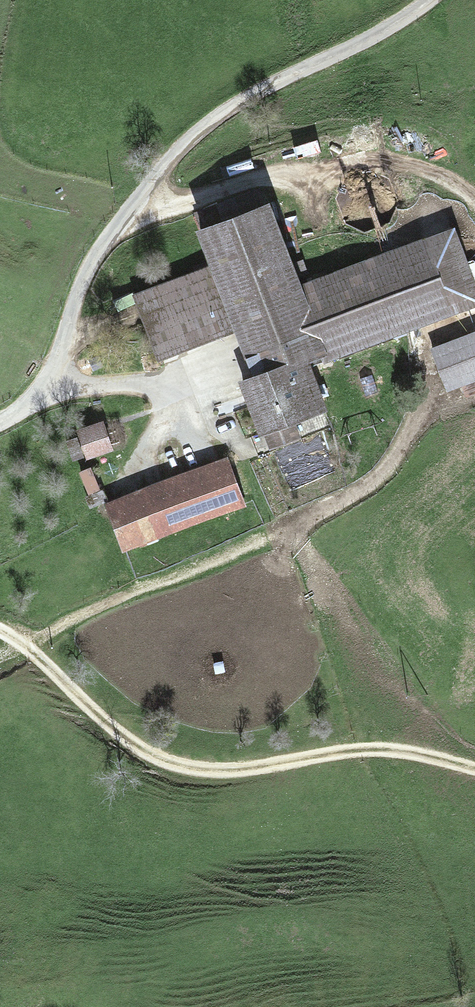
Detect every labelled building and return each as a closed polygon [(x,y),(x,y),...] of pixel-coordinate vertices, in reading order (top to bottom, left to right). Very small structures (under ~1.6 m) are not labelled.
[(267,205),(199,231),(212,262),(140,290),(166,356),(238,328),(278,431),(331,410),(314,366),(469,305),(438,227),(298,282),(267,205)] [(104,420),(80,428),(90,457),(114,449),(104,420)] [(227,458),(106,503),(123,548),(244,503),(227,458)]
